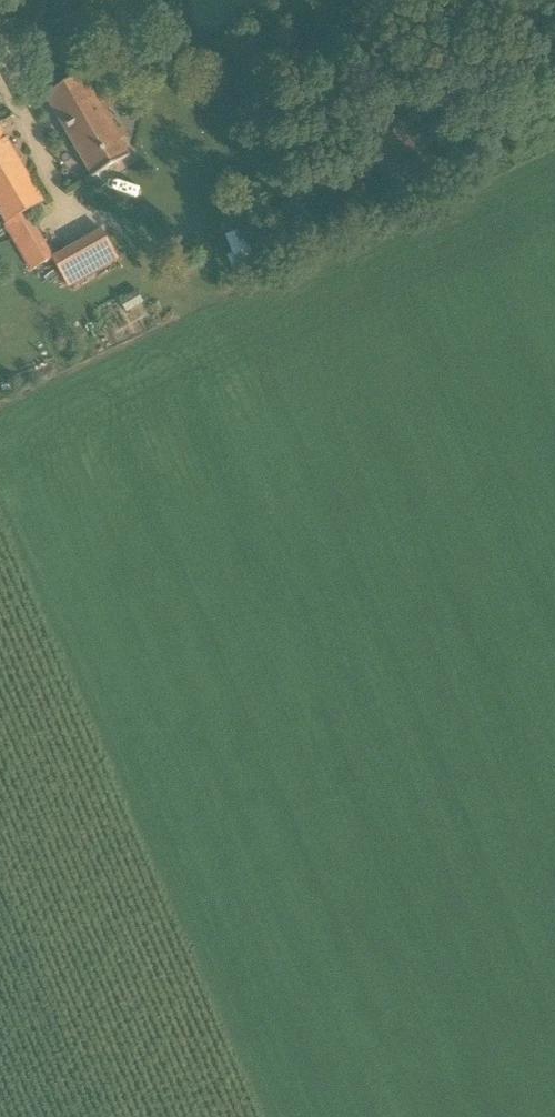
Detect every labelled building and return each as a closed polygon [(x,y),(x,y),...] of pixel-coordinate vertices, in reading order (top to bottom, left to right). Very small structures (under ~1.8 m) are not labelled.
[(100,105),(99,104),(82,75),(46,96),(93,179),(130,157),(120,141),(100,105)] [(53,256),(23,208),(42,196),(0,128),(0,207),(36,265),(53,256)] [(69,287),(119,259),(107,237),(57,265),(69,287)]
